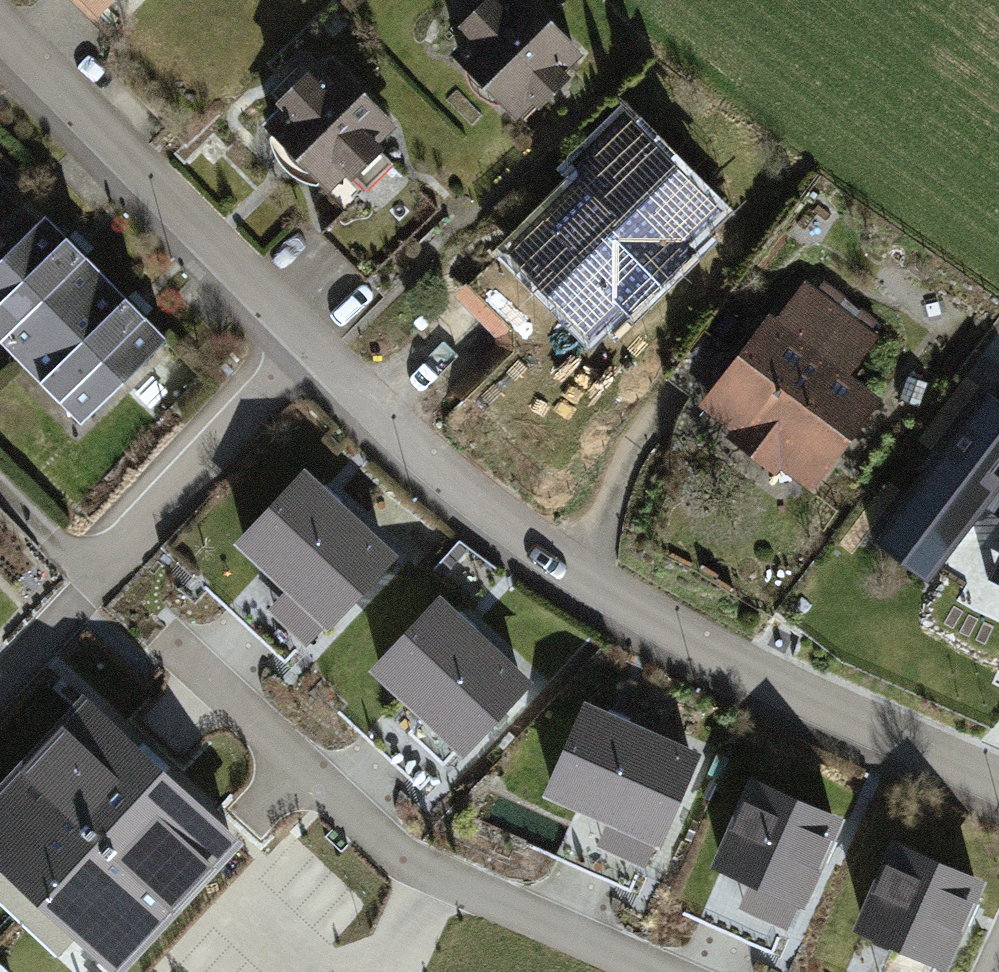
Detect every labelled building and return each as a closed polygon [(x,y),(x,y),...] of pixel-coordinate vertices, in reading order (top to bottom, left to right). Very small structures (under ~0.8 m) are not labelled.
[(98,12),(111,0),(86,0),(98,12)] [(459,54),(473,68),(475,79),(480,89),(491,95),(503,99),(516,112),(574,52),(522,0),(514,0),(502,11),(490,0),(485,0),(461,25),(475,38),(459,54)] [(331,67),(271,125),(286,140),(289,150),(296,160),(305,165),(315,169),(328,183),(343,168),(366,189),(391,162),(371,141),(388,124),(331,67)] [(561,221),(525,256),(581,313),(607,287),(625,305),(682,249),(669,235),(700,204),(622,125),(594,153),(604,164),(554,213),(561,221)] [(45,215),(0,258),(0,324),(28,352),(105,277),(45,215)] [(166,339),(105,277),(28,352),(89,414),(166,339)] [(727,378),(709,402),(743,427),(736,437),(771,463),(778,454),(805,474),(863,397),(837,377),(868,336),(807,291),(775,334),(765,327),(758,337),(727,378)] [(727,378),(758,337),(748,329),(718,370),(727,378)] [(932,577),(985,508),(998,517),(998,402),(986,391),(876,536),(932,577)] [(386,556),(302,479),(244,541),(329,618),(386,556)] [(989,572),(998,577),(998,552),(989,572)] [(521,683),(438,605),(380,666),(464,745),(521,683)] [(85,705),(0,795),(0,855),(117,964),(232,841),(85,705)] [(691,757),(586,711),(552,788),(657,834),(691,757)] [(743,778),(788,791),(794,770),(750,757),(743,778)] [(833,819),(755,785),(721,862),(799,896),(833,819)] [(975,882),(897,848),(863,925),(941,959),(975,882)]
